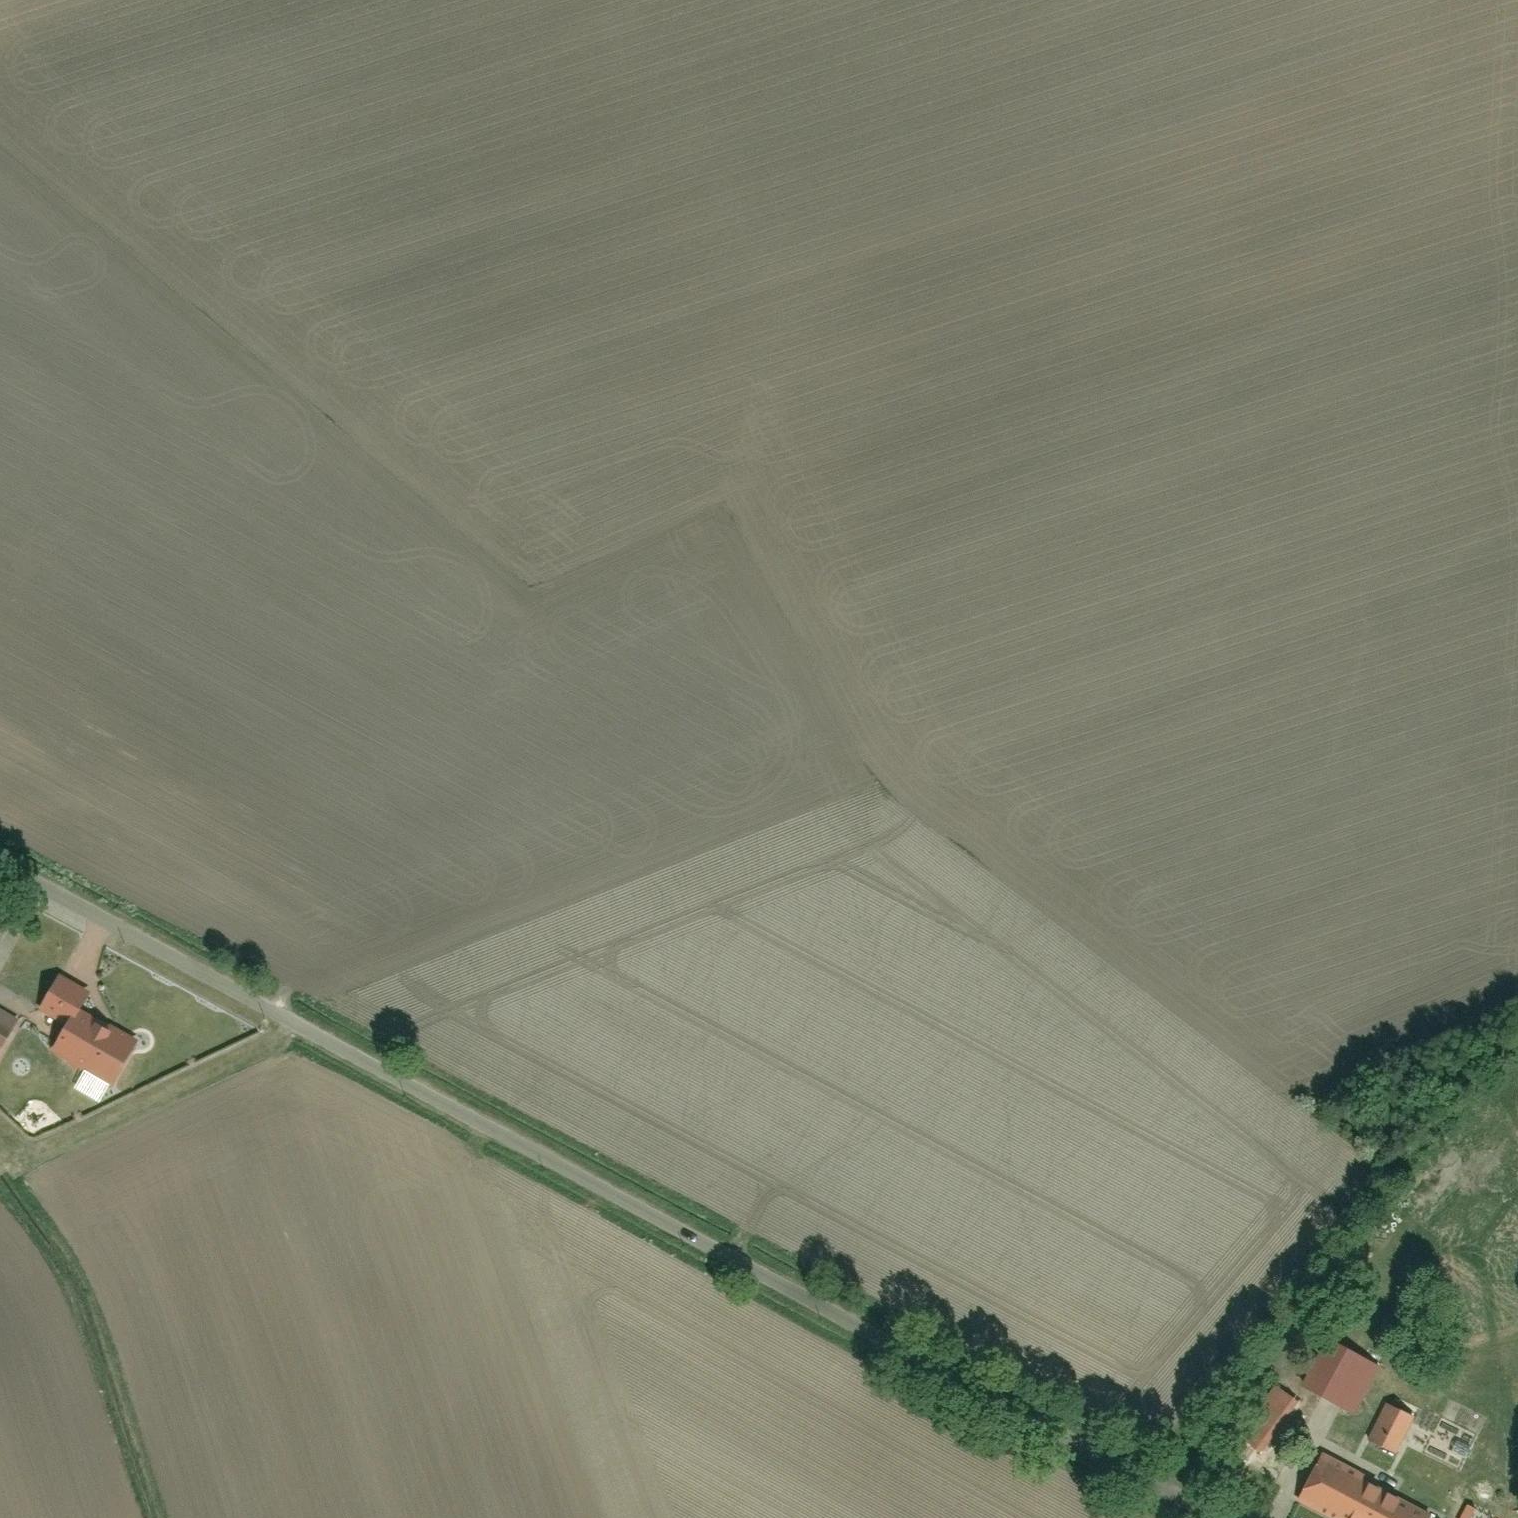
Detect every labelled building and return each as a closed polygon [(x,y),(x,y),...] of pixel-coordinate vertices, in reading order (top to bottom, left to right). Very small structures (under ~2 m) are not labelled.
[(58,983),(40,1013),(70,1030),(55,1055),(113,1089),(138,1045),(83,1014),(90,1001),(58,983)] [(17,1027),(0,1017),(0,1056),(17,1027)] [(1329,1339),(1301,1388),(1352,1417),(1380,1368),(1329,1339)] [(1244,1425),(1264,1439),(1289,1402),(1270,1388),(1244,1425)] [(1385,1404),(1370,1440),(1402,1454),(1417,1418),(1385,1404)] [(1298,1507),(1321,1517),(1421,1517),(1428,1503),(1323,1454),(1298,1507)]
